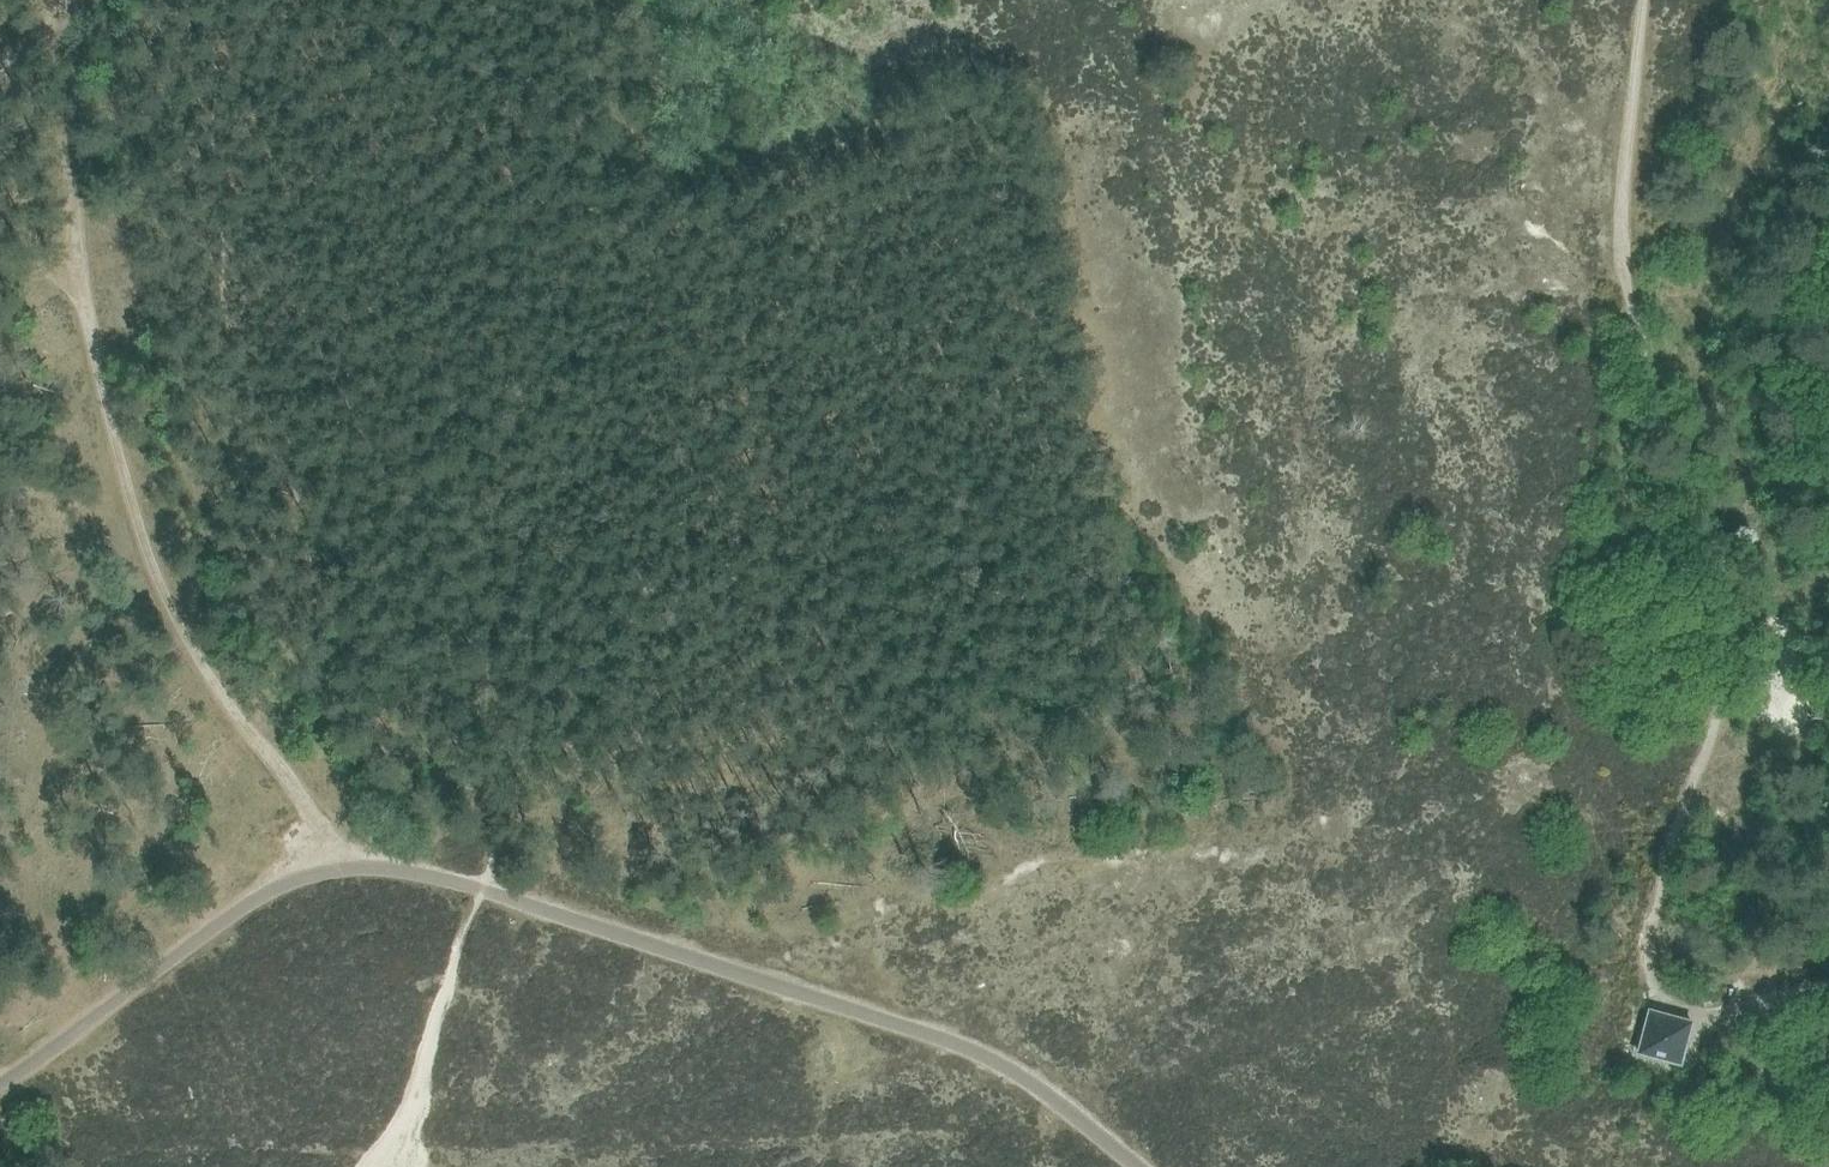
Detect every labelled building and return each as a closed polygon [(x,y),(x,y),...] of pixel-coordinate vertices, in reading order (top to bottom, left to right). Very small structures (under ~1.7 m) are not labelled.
[(1692,1022),(1665,1015),(1650,1011),(1639,1053),(1681,1064),(1692,1022)]
